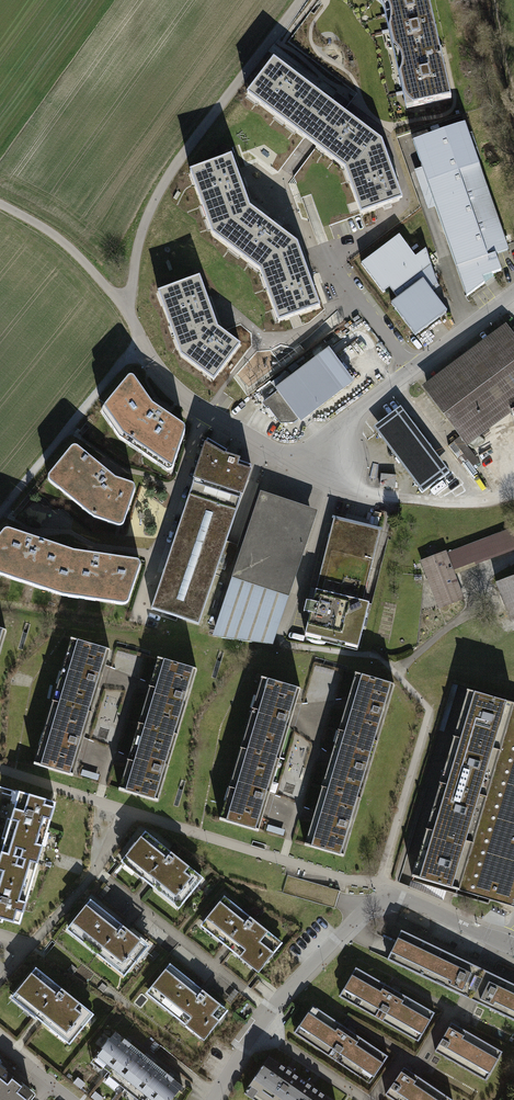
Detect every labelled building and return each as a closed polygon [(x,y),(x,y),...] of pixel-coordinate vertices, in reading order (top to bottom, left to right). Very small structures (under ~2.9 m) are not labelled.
[(450,99),(427,0),(378,0),(382,3),(407,109),(450,99)] [(382,144),(274,62),(249,96),(345,169),(362,214),(402,201),(382,144)] [(466,127),(414,145),(467,297),(484,285),(481,278),(500,272),(494,255),(508,250),(466,127)] [(258,167),(276,166),(275,152),(257,153),(258,167)] [(318,310),(296,249),(249,213),(230,160),(191,173),(214,239),(261,273),(279,324),(318,310)] [(417,258),(401,237),(361,266),(383,295),(390,290),(397,300),(390,305),(416,339),(450,315),(435,294),(442,289),(439,286),(427,250),(417,258)] [(198,280),(159,293),(182,357),(213,380),(237,348),(216,332),(198,280)] [(509,330),(428,391),(466,443),(513,407),(513,337),(509,330)] [(275,388),(298,418),(353,378),(330,347),(275,388)] [(170,470),(186,427),(151,404),(132,374),(103,410),(123,438),(170,470)] [(403,411),(377,430),(422,491),(448,472),(403,411)] [(152,608),(199,623),(252,465),(240,461),(241,458),(227,453),(207,441),(152,608)] [(122,525),(135,486),(119,480),(78,448),(51,480),(97,517),(122,525)] [(396,475),(381,474),(380,486),(395,487),(396,475)] [(317,514),(262,495),(214,637),(271,645),(317,514)] [(383,531),(334,519),(305,637),(354,649),(383,531)] [(422,564),(439,607),(462,597),(453,572),(513,549),(513,528),(422,564)] [(0,539),(0,573),(62,595),(128,603),(140,562),(80,554),(7,531),(0,539)] [(495,585),(510,625),(513,624),(513,578),(495,585)] [(104,642),(66,632),(32,758),(70,768),(104,642)] [(193,661),(155,650),(117,783),(154,794),(193,661)] [(392,676),(353,665),(301,842),(340,853),(392,676)] [(298,682),(258,670),(215,813),(255,825),(298,682)] [(456,685),(401,875),(513,907),(513,905),(513,702),(456,685)] [(59,802),(22,791),(0,864),(0,919),(22,925),(59,802)] [(201,878),(143,828),(117,858),(175,908),(201,878)] [(336,907),(341,890),(290,875),(285,892),(336,907)] [(280,941),(224,892),(199,920),(255,970),(280,941)] [(148,942),(88,895),(62,928),(122,975),(148,942)] [(469,999),(483,969),(401,930),(387,960),(469,999)] [(225,1009),(169,961),(147,986),(204,1034),(225,1009)] [(436,1009),(358,964),(341,994),(419,1039),(436,1009)] [(93,1011),(34,965),(12,992),(70,1039),(93,1011)] [(469,999),(513,1020),(513,984),(483,969),(469,999)] [(391,1050),(318,999),(297,1029),(370,1080),(391,1050)] [(502,1049),(453,1020),(436,1048),(486,1076),(502,1049)] [(115,1030),(91,1060),(142,1099),(168,1099),(182,1083),(115,1030)] [(271,1052),(243,1088),(259,1099),(333,1099),(271,1052)] [(404,1065),(385,1093),(396,1099),(449,1099),(451,1098),(404,1065)] [(0,1070),(0,1099),(26,1099),(30,1094),(0,1070)]
